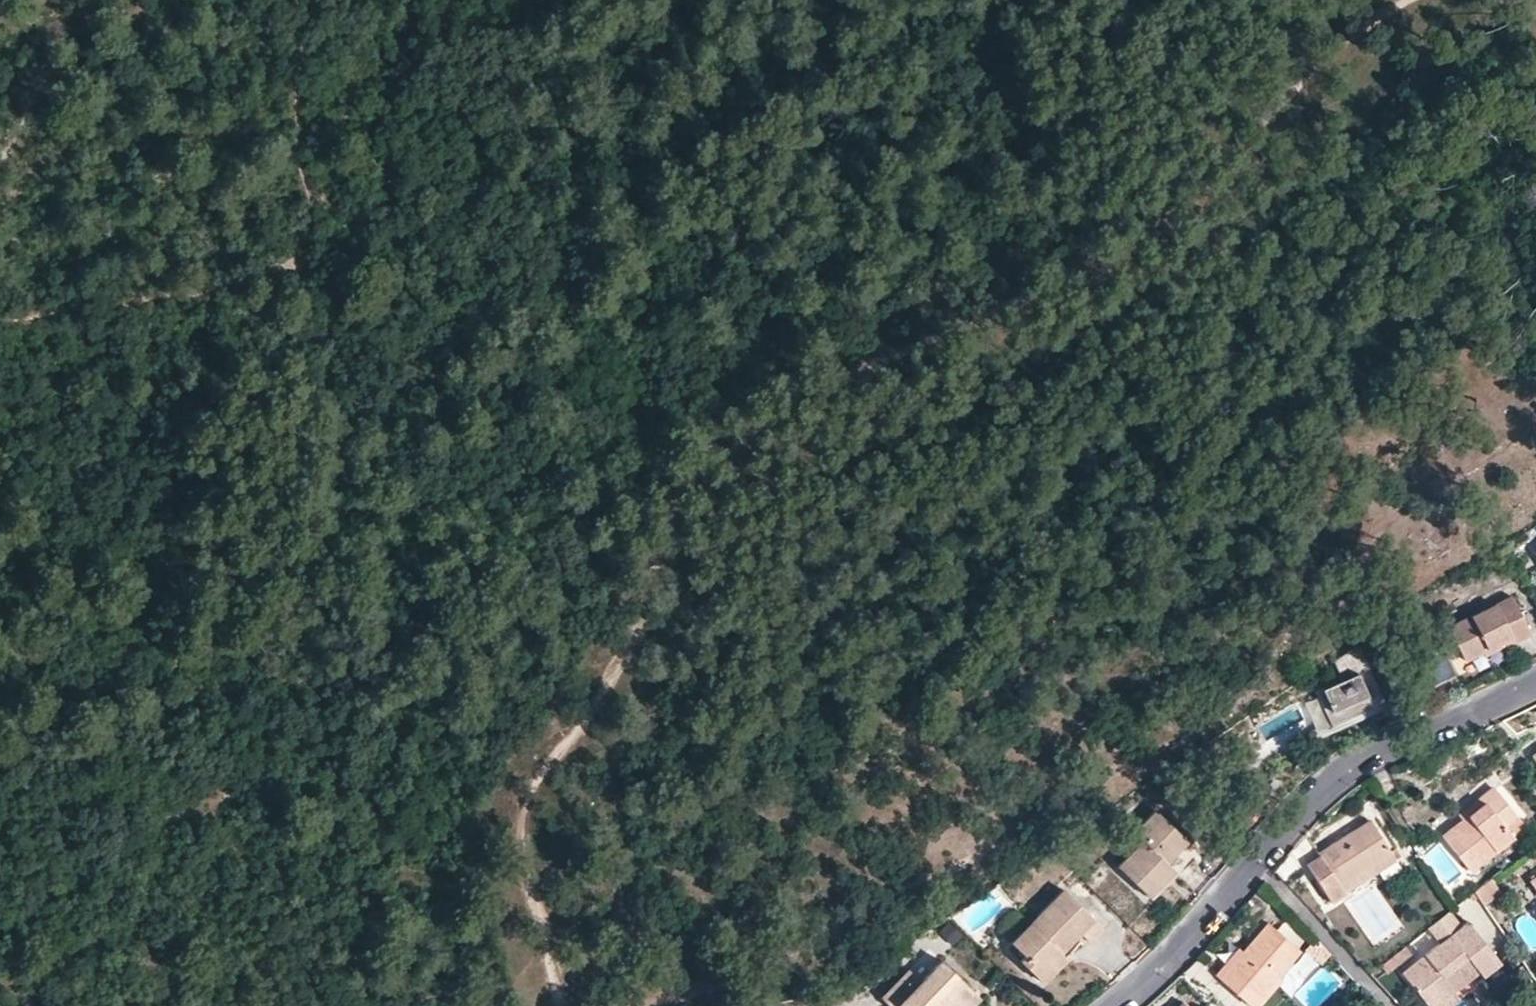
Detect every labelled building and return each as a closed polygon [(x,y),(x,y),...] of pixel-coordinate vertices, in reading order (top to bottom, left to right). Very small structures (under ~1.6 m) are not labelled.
[(1458,654),(1484,642),(1498,634),(1505,647),(1530,634),(1511,598),(1446,631),(1458,654)] [(1498,634),(1484,642),(1490,654),(1505,647),(1498,634)] [(1317,683),(1332,718),(1380,698),(1355,639),(1330,655),(1338,674),(1317,683)] [(1517,813),(1496,783),(1479,795),(1488,808),(1470,820),(1446,837),(1470,870),(1513,839),(1502,824),(1517,813)] [(1488,808),(1479,795),(1461,808),(1470,820),(1488,808)] [(1142,893),(1194,844),(1156,805),(1132,828),(1139,835),(1112,861),(1142,893)] [(1328,900),(1354,883),(1348,875),(1389,849),(1370,820),(1323,850),(1315,837),(1295,850),(1328,900)] [(1348,875),(1354,883),(1394,857),(1389,849),(1348,875)] [(1501,893),(1490,877),(1474,890),(1484,905),(1501,893)] [(1101,923),(1057,882),(1006,937),(1019,950),(1013,956),(1036,976),(1081,928),(1089,936),(1101,923)] [(1446,910),(1425,927),(1432,935),(1453,917),(1446,910)] [(1246,1005),(1247,1005),(1300,951),(1267,920),(1241,947),(1245,951),(1218,979),(1246,1005)] [(1465,920),(1401,970),(1429,1005),(1474,971),(1477,974),(1496,960),(1465,920)] [(1208,969),(1218,979),(1245,951),(1241,947),(1234,941),(1208,969)] [(1403,946),(1388,958),(1394,965),(1409,952),(1403,946)] [(905,1005),(930,1005),(933,1004),(935,1005),(940,1005),(964,985),(935,954),(921,967),(912,957),(877,989),(890,1003),(897,997),(905,1005)] [(977,999),(964,985),(940,1005),(970,1005),(977,999)]
